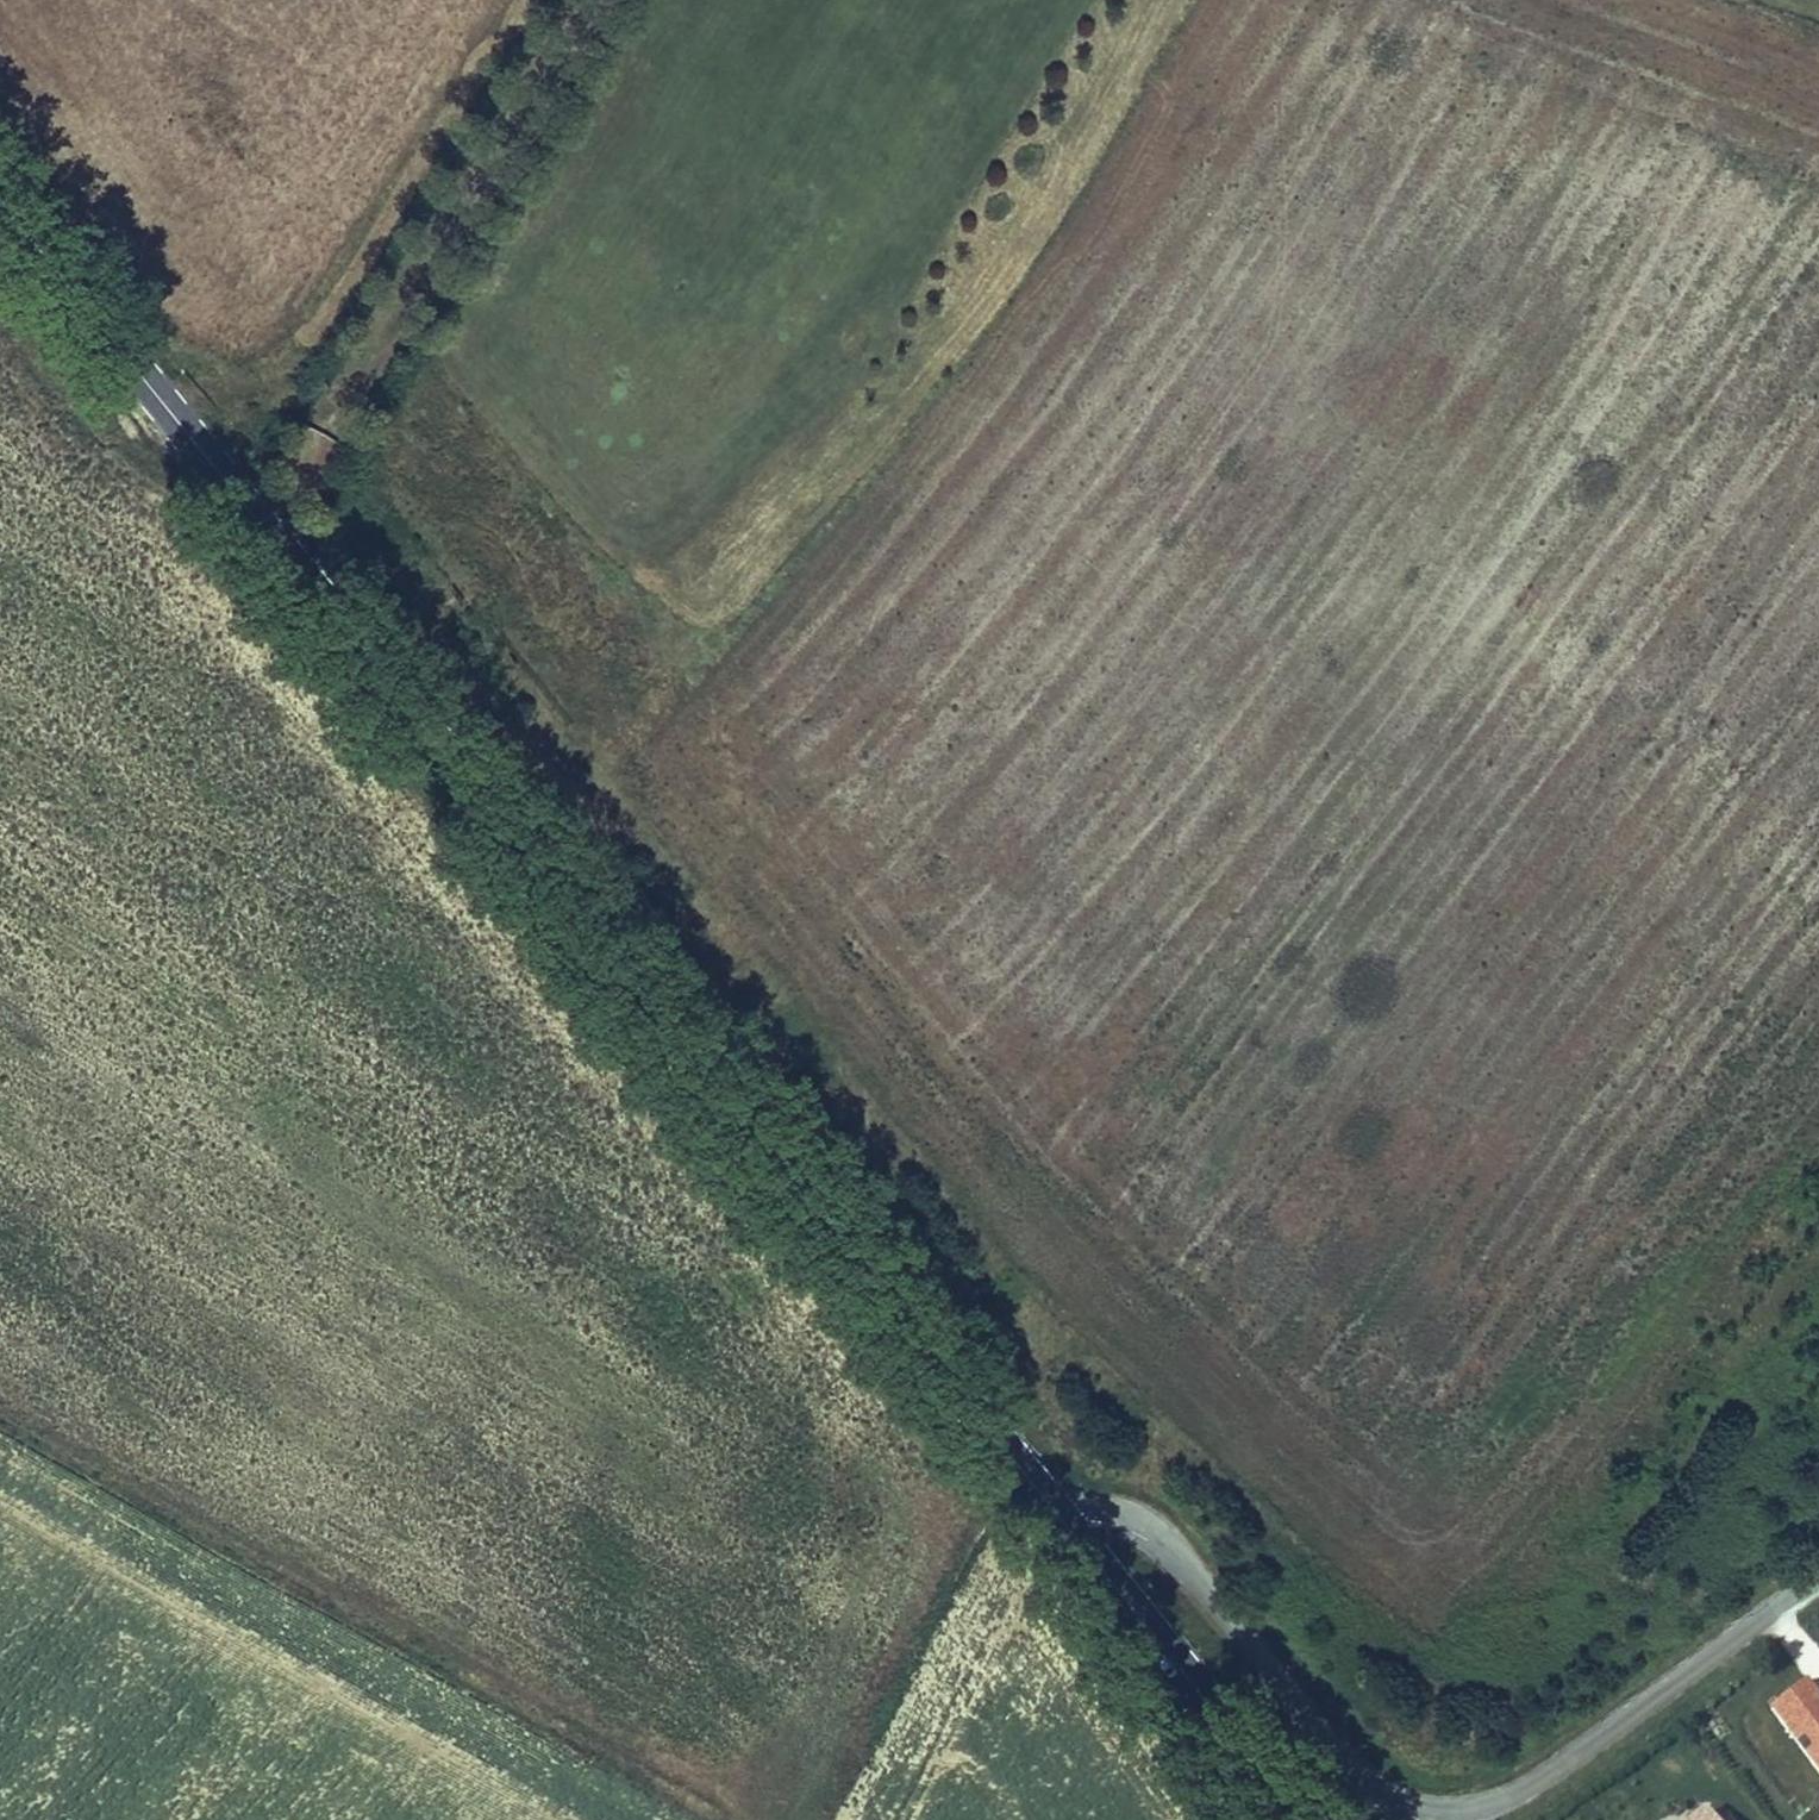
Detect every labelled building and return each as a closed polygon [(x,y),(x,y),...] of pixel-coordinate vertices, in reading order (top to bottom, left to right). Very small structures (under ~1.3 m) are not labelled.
[(1807,1681),(1769,1710),(1818,1777),(1818,1697),(1807,1681)]
